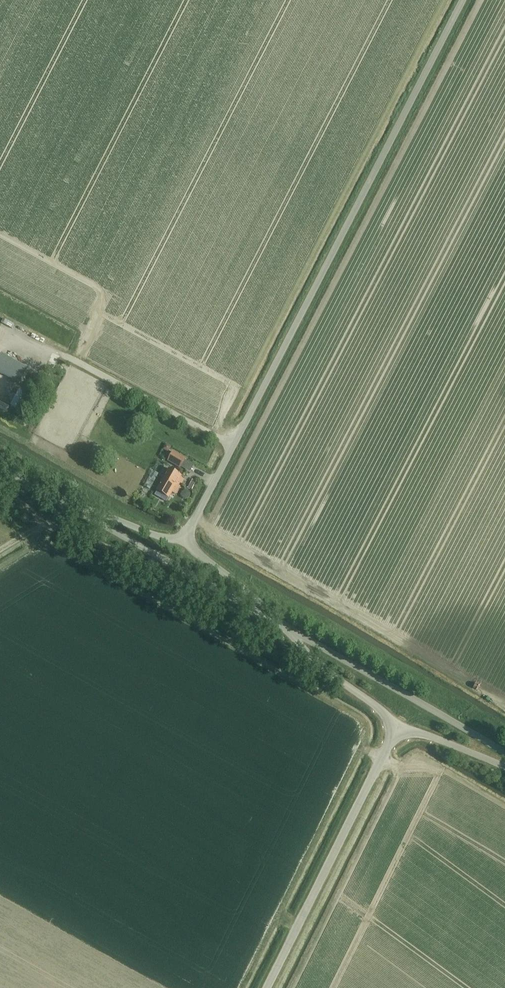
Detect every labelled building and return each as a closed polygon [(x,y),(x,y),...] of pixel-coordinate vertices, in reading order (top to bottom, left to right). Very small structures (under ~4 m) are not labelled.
[(28,368),(2,354),(0,357),(0,373),(19,384),(28,368)] [(173,453),(168,461),(180,468),(185,460),(173,453)] [(158,490),(155,495),(166,502),(169,497),(170,497),(172,493),(175,495),(184,480),(180,478),(181,476),(169,469),(158,490)] [(181,492),(182,497),(186,499),(190,497),(190,492),(186,490),(181,492)]
